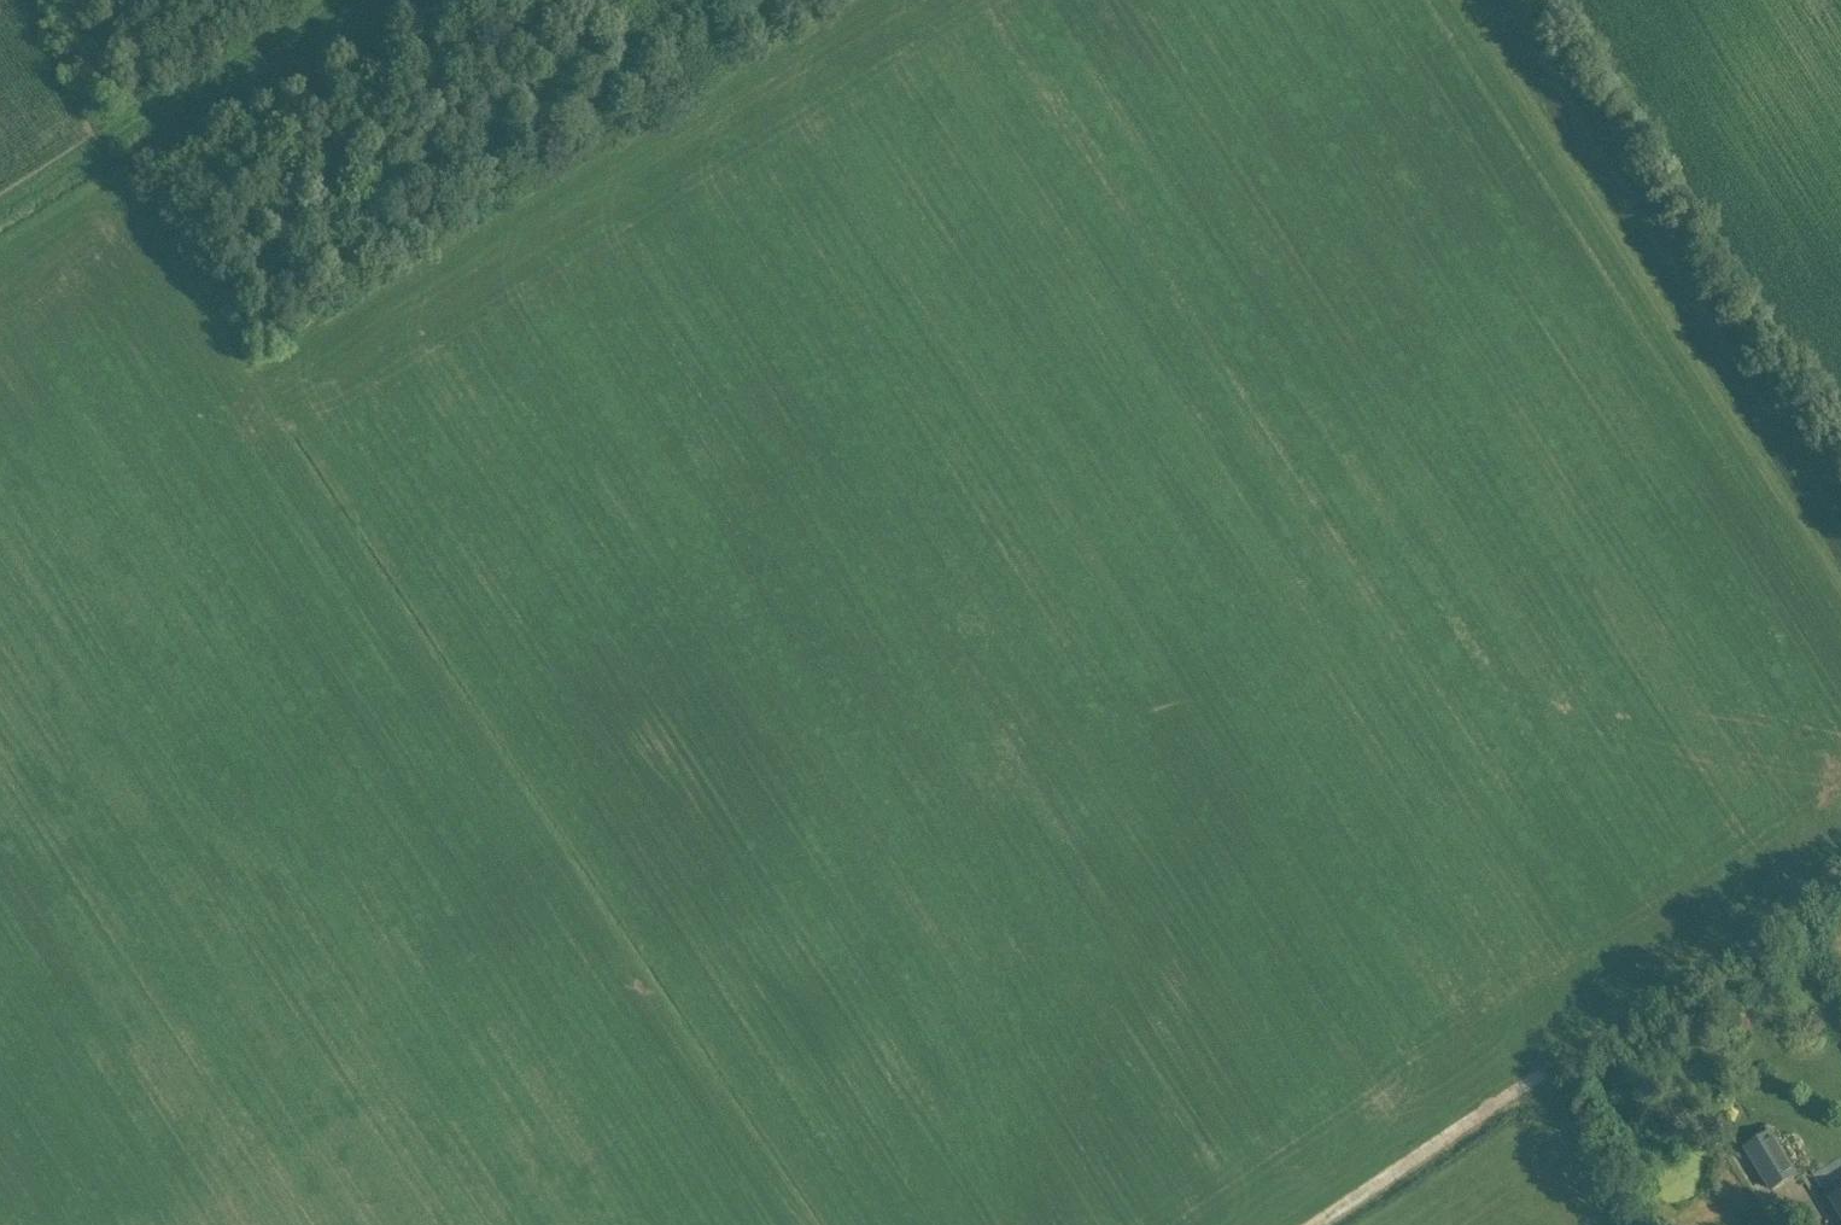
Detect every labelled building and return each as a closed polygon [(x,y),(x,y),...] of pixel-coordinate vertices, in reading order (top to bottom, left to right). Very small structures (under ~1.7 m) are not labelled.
[(1793,1182),(1767,1139),(1745,1152),(1771,1196),(1793,1182)]
